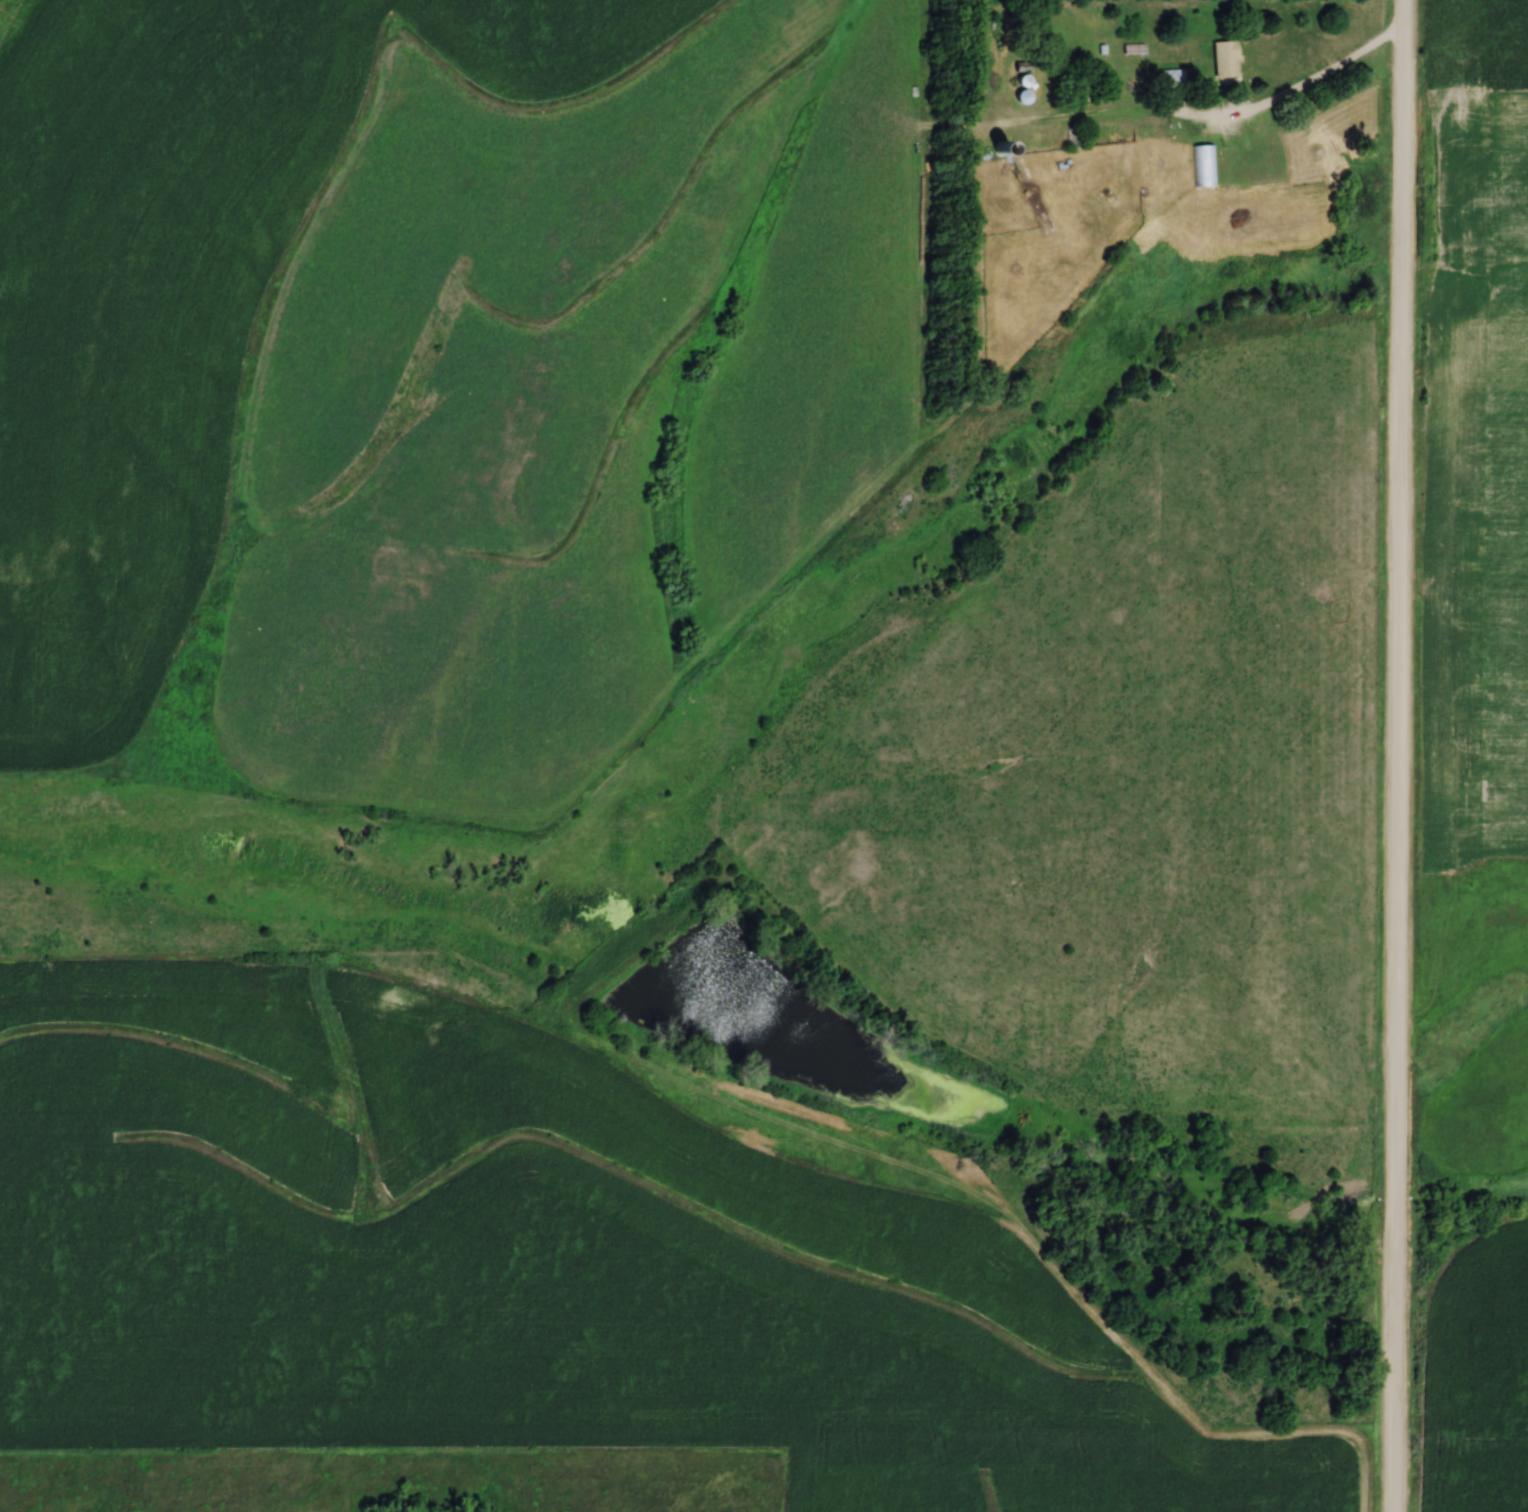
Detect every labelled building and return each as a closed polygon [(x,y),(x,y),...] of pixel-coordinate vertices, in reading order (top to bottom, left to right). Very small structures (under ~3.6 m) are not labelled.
[(1213,40),(1213,76),(1236,76),(1236,40),(1213,40)] [(1186,69),(1159,69),(1159,88),(1186,88),(1186,69)] [(1194,185),(1214,185),(1213,144),(1193,145),(1194,185)]
